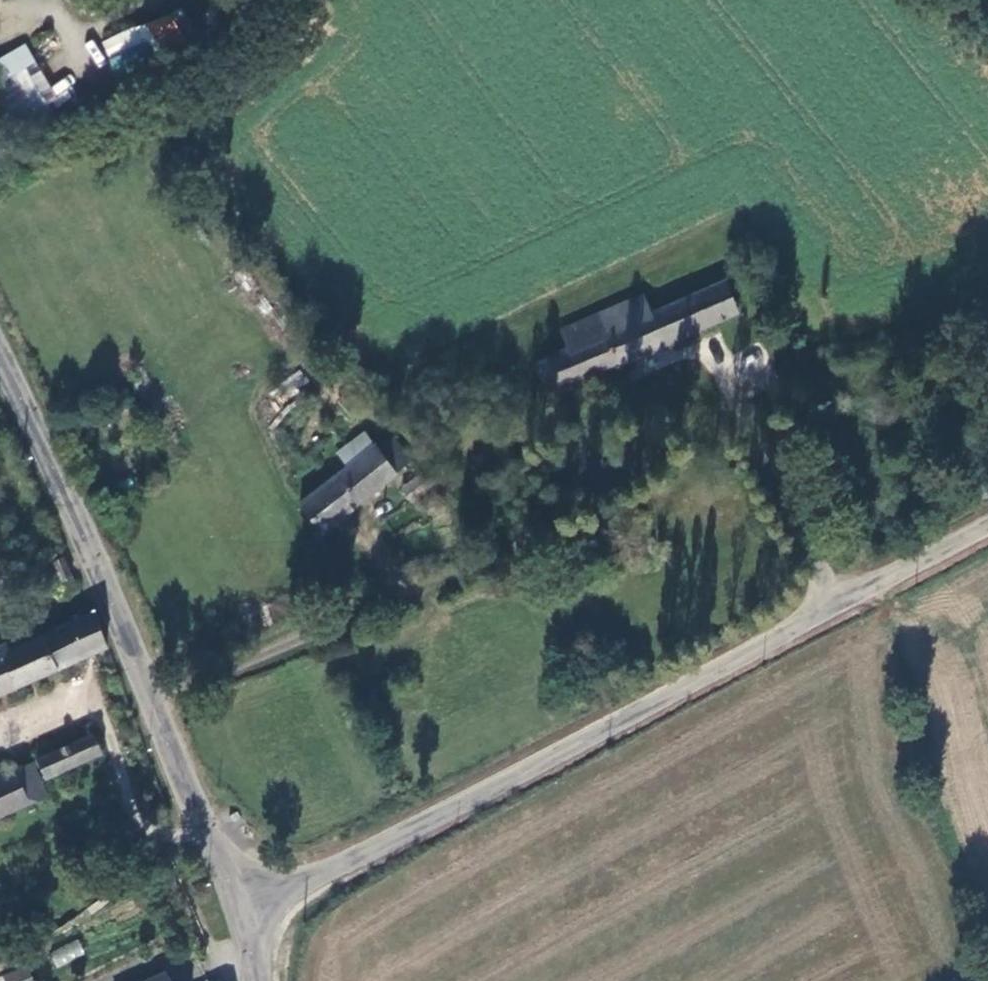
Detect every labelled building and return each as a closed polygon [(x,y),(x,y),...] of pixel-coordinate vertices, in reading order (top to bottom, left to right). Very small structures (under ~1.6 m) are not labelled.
[(182,12),(101,37),(111,71),(193,46),(182,12)] [(52,88),(25,42),(0,57),(0,82),(24,124),(75,95),(67,80),(52,88)] [(547,394),(736,313),(722,281),(649,312),(641,294),(558,329),(566,348),(533,362),(547,394)] [(298,393),(306,377),(293,370),(284,386),(298,393)] [(378,450),(375,446),(337,475),(358,503),(413,461),(395,438),(378,450)] [(400,489),(410,502),(434,484),(423,471),(400,489)] [(320,532),(358,503),(337,475),(299,504),(320,532)] [(102,643),(88,608),(7,649),(4,643),(0,645),(0,691),(102,643)] [(34,761),(41,776),(97,750),(89,735),(34,761)] [(29,763),(14,770),(29,802),(43,795),(29,763)] [(0,777),(0,815),(29,802),(14,770),(0,777)] [(77,938),(48,952),(56,968),(85,954),(77,938)] [(13,968),(17,980),(41,980),(42,980),(36,961),(13,968)] [(163,972),(144,980),(168,980),(163,972)]
